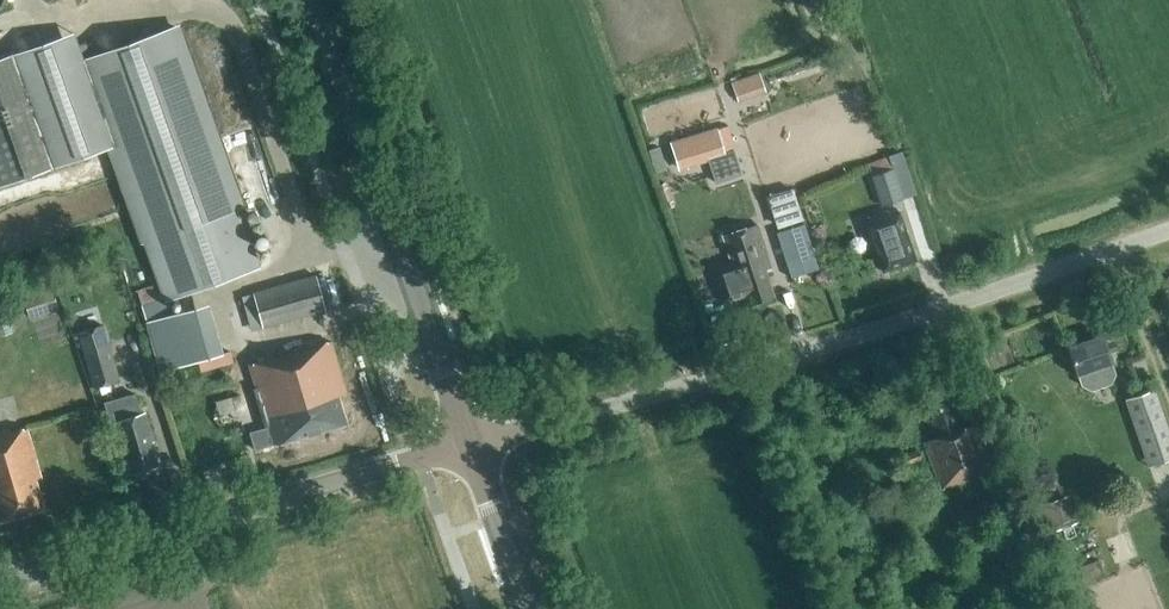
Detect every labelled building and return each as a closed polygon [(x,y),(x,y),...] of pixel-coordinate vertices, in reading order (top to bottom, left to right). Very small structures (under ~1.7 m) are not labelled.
[(14,54),(0,59),(0,187),(107,150),(140,245),(143,244),(157,284),(164,302),(171,299),(261,267),(240,209),(245,207),(180,24),(83,58),(74,33),(14,54)] [(764,69),(736,78),(742,98),(770,90),(764,69)] [(685,170),(722,158),(713,131),(677,142),(685,170)] [(881,207),(904,199),(916,195),(902,153),(867,164),(881,207)] [(811,220),(823,215),(817,202),(806,206),(811,220)] [(883,272),(915,260),(899,212),(867,223),(871,235),(870,235),(883,272)] [(759,225),(723,236),(731,261),(712,267),(723,304),(746,297),(749,304),(773,297),(765,271),(773,269),(759,225)] [(777,235),(792,280),(818,271),(803,227),(777,235)] [(263,328),(327,310),(317,274),(252,293),(263,328)] [(176,313),(171,299),(164,302),(157,284),(136,291),(145,322),(176,313)] [(31,319),(57,310),(50,289),(24,298),(31,319)] [(15,333),(7,304),(0,306),(0,337),(15,333)] [(159,371),(197,361),(183,311),(176,313),(145,322),(159,371)] [(94,387),(119,379),(102,324),(77,331),(94,387)] [(1104,344),(1101,336),(1082,342),(1080,338),(1070,342),(1071,346),(1067,347),(1077,375),(1079,374),(1084,386),(1094,390),(1103,387),(1108,388),(1113,384),(1115,377),(1108,355),(1118,352),(1114,341),(1104,344)] [(274,445),(346,424),(338,396),(346,394),(330,341),(250,365),(268,428),(250,433),(255,450),(273,445),(274,445)] [(204,369),(238,360),(235,349),(201,357),(204,369)] [(1168,461),(1168,423),(1158,390),(1126,401),(1149,468),(1168,461)] [(140,415),(135,394),(104,402),(110,424),(115,423),(123,451),(127,450),(133,473),(156,466),(150,443),(153,442),(145,414),(140,415)] [(222,397),(224,419),(254,416),(252,394),(222,397)] [(958,429),(949,404),(930,411),(933,420),(927,422),(933,438),(923,442),(940,488),(992,470),(975,423),(958,429)] [(27,428),(10,433),(9,430),(0,432),(0,522),(44,509),(35,480),(41,478),(27,428)]
